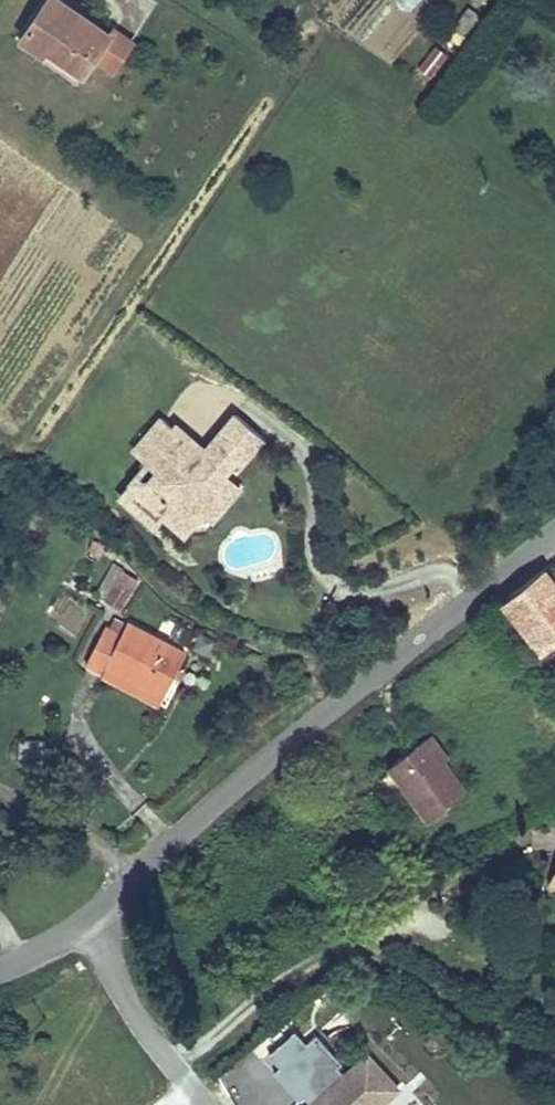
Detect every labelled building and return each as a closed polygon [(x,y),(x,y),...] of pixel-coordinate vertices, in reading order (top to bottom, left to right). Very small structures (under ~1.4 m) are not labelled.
[(22,39),(40,52),(46,46),(83,72),(93,59),(111,34),(62,0),(48,0),(22,39)] [(134,42),(114,28),(111,34),(93,59),(113,73),(134,42)] [(40,52),(22,39),(20,43),(76,83),(83,72),(46,46),(40,52)] [(435,76),(448,53),(433,45),(421,68),(435,76)] [(165,421),(140,455),(166,473),(156,487),(146,480),(137,492),(122,514),(160,541),(167,530),(174,520),(196,517),(205,524),(222,501),(213,495),(221,484),(232,468),(238,472),(258,444),(228,424),(208,452),(165,421)] [(221,484),(213,495),(222,501),(205,524),(212,529),(236,494),(221,484)] [(189,546),(205,524),(196,517),(174,520),(167,530),(189,546)] [(543,645),(554,635),(554,585),(536,562),(500,593),(543,645)] [(106,600),(120,608),(132,590),(117,582),(106,600)] [(107,664),(164,694),(187,653),(129,623),(119,640),(103,631),(86,664),(102,673),(107,664)] [(102,673),(101,674),(159,704),(164,694),(107,664),(102,673)] [(468,779),(427,727),(388,756),(391,760),(416,791),(430,808),(468,779)] [(416,791),(391,760),(379,769),(404,800),(416,791)] [(269,1054),(280,1067),(307,1043),(296,1030),(269,1054)] [(384,1101),(354,1067),(345,1075),(338,1067),(342,1063),(317,1035),(307,1043),(274,1073),(300,1102),(304,1098),(311,1104),(380,1104),(384,1101)] [(368,1054),(354,1067),(384,1101),(398,1088),(368,1054)]
